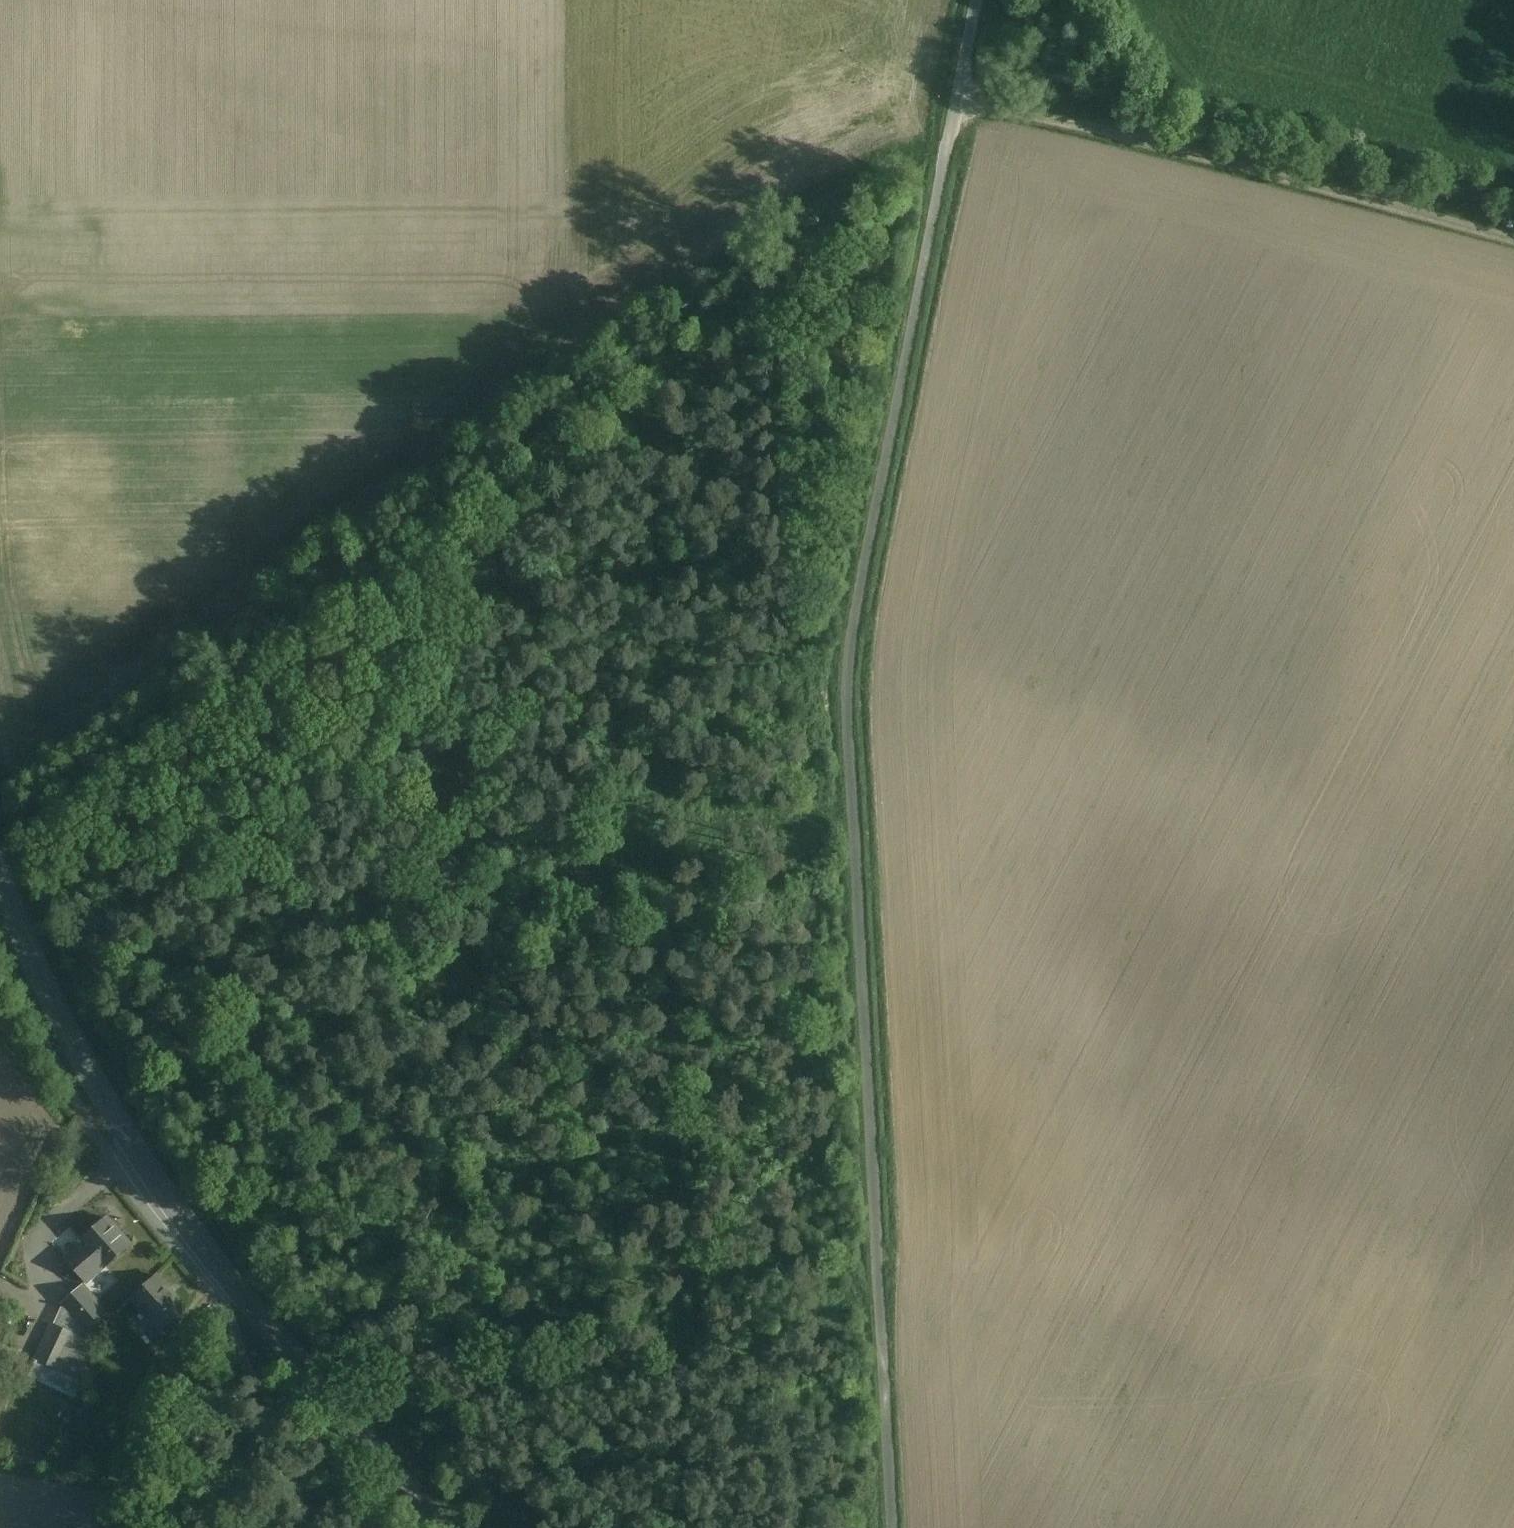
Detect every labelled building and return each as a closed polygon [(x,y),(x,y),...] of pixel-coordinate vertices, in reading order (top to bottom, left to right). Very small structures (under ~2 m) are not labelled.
[(130,1246),(106,1217),(80,1239),(84,1242),(66,1259),(86,1282),(103,1266),(105,1267),(130,1246)] [(184,1307),(158,1275),(131,1298),(159,1330),(161,1328),(166,1333),(179,1322),(174,1316),(184,1307)] [(87,1331),(108,1312),(82,1284),(62,1302),(53,1322),(36,1360),(80,1380),(98,1342),(87,1331)]
